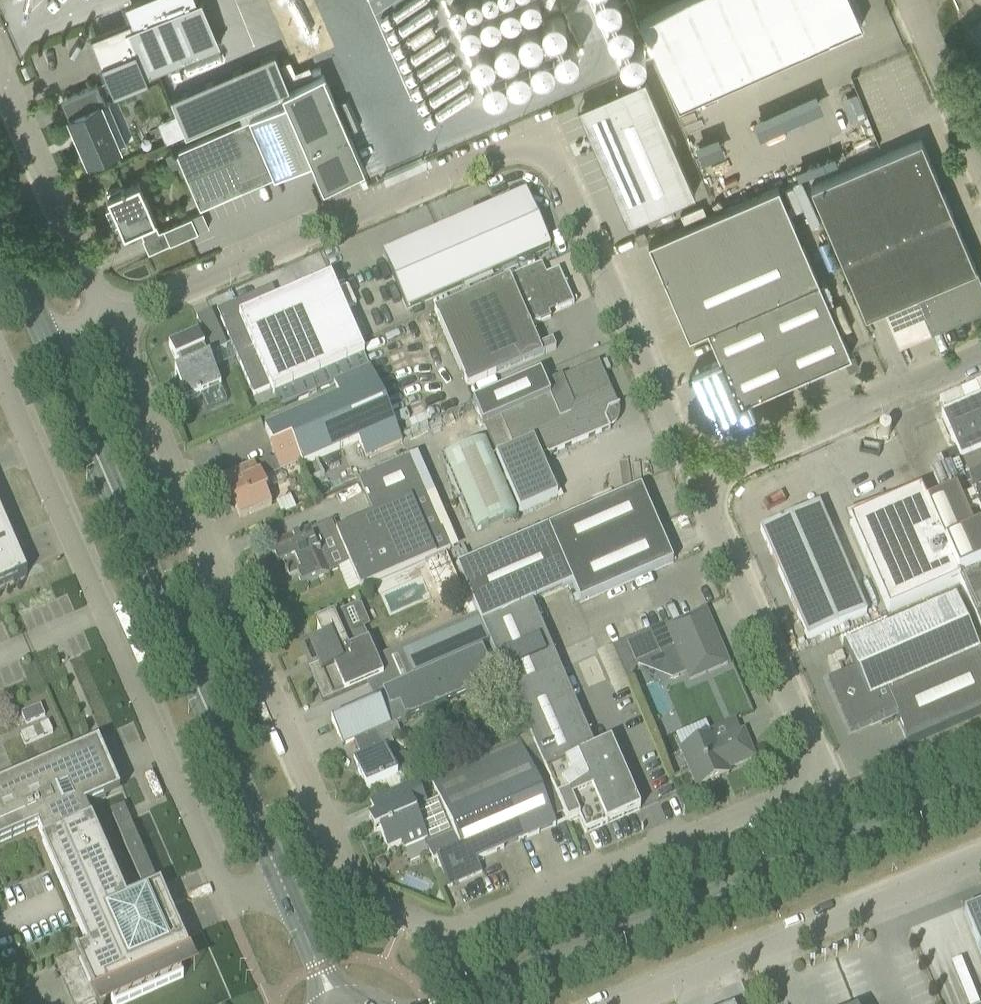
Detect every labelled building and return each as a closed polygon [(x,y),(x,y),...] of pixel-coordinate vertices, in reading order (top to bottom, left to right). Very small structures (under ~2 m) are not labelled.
[(115,86),(166,65),(220,44),(202,0),(193,0),(107,34),(96,39),(115,86)] [(548,10),(559,5),(557,0),(544,0),(548,10)] [(678,105),(862,24),(851,0),(677,0),(639,17),(658,59),(678,105)] [(480,101),(581,62),(574,42),(545,53),(540,39),(526,44),(523,36),(501,44),(505,55),(489,61),(491,67),(470,75),(480,101)] [(177,114),(186,133),(280,92),(279,90),(288,86),(274,53),(177,94),(170,97),(177,114)] [(278,93),(283,102),(248,117),(248,119),(175,151),(181,164),(192,189),(200,208),(273,176),(274,177),(312,160),(323,187),(361,170),(320,75),(280,93),(278,93)] [(608,98),(581,109),(593,136),(602,132),(607,144),(603,145),(611,164),(603,168),(627,223),(694,194),(644,78),(606,94),(608,98)] [(96,84),(67,97),(74,114),(69,117),(88,162),(107,154),(121,147),(126,145),(108,102),(105,103),(99,89),(96,84)] [(851,101),(843,104),(850,120),(865,114),(856,93),(848,95),(851,101)] [(851,101),(848,95),(841,99),(843,104),(851,101)] [(823,113),(816,96),(751,124),(759,142),(823,113)] [(177,114),(158,123),(166,141),(186,133),(177,114)] [(730,154),(722,136),(693,149),(701,167),(730,154)] [(883,308),(976,269),(921,140),(811,187),(865,316),(883,308)] [(175,151),(165,155),(171,168),(181,164),(175,151)] [(848,167),(843,157),(805,173),(809,183),(848,167)] [(126,187),(125,184),(107,192),(108,196),(107,196),(112,207),(105,210),(113,227),(119,224),(124,234),(139,228),(144,238),(159,232),(154,221),(155,221),(138,182),(126,187)] [(689,337),(707,329),(720,360),(703,368),(712,389),(710,390),(709,394),(712,403),(717,405),(719,404),(727,424),(753,413),(747,399),(850,355),(818,280),(778,187),(648,243),(689,337)] [(526,193),(484,211),(507,267),(550,248),(526,193)] [(507,267),(484,211),(437,232),(461,287),(507,267)] [(163,229),(170,244),(198,231),(191,216),(163,229)] [(644,230),(634,235),(638,244),(648,240),(644,230)] [(437,232),(382,255),(406,310),(461,287),(437,232)] [(507,267),(502,269),(506,278),(519,273),(515,263),(507,267)] [(539,347),(530,327),(551,319),(547,311),(555,308),(557,313),(574,305),(559,270),(544,277),(540,267),(542,266),(541,265),(434,311),(468,388),(556,350),(552,342),(539,347)] [(883,308),(899,345),(980,310),(980,281),(976,269),(883,308)] [(253,396),(270,389),(272,394),(364,354),(331,277),(277,300),(272,287),(224,308),(225,310),(222,318),(220,319),(253,396)] [(203,331),(169,346),(175,362),(178,361),(183,371),(179,373),(183,383),(179,385),(186,402),(200,396),(206,410),(227,401),(218,382),(209,360),(208,360),(205,353),(210,351),(212,354),(226,347),(221,335),(208,341),(203,331)] [(845,362),(849,371),(858,367),(854,358),(845,362)] [(547,454),(548,456),(609,429),(608,425),(612,423),(616,414),(614,409),(618,408),(599,363),(562,379),(561,378),(546,384),(541,373),(472,403),(483,427),(500,419),(514,450),(497,458),(520,512),(557,496),(540,457),(547,454)] [(370,368),(334,384),(338,396),(358,441),(365,460),(403,444),(399,435),(370,368)] [(926,505),(960,585),(980,632),(980,400),(976,388),(939,404),(944,416),(941,417),(949,435),(955,451),(939,458),(943,468),(931,473),(942,497),(926,505)] [(300,464),(358,441),(338,396),(283,421),(264,429),(275,452),(292,445),(300,464)] [(484,441),(444,458),(475,531),(515,514),(484,441)] [(240,520),(271,506),(265,492),(267,491),(262,480),(280,472),(280,473),(300,464),(292,445),(275,452),(272,453),(275,460),(269,459),(254,466),(253,465),(225,477),(223,482),(240,520)] [(335,533),(360,590),(424,562),(446,553),(450,551),(410,459),(358,482),(373,517),(346,528),(335,533)] [(285,484),(280,473),(280,472),(262,480),(267,491),(285,484)] [(641,489),(547,529),(564,566),(657,526),(641,489)] [(890,617),(961,586),(920,492),(850,523),(890,617)] [(297,494),(276,503),(281,516),(302,508),(297,494)] [(866,615),(819,505),(760,530),(808,640),(866,615)] [(341,517),(330,522),(335,533),(346,528),(341,517)] [(287,540),(269,547),(278,568),(294,561),(300,574),(296,576),(301,587),(329,574),(328,573),(349,564),(335,533),(330,522),(310,531),(309,530),(287,540)] [(564,566),(572,586),(580,604),(673,563),(657,526),(564,566)] [(572,586),(564,566),(547,529),(457,568),(479,619),(482,624),(490,643),(510,692),(561,670),(532,603),(572,586)] [(27,575),(27,574),(23,575),(21,571),(18,566),(16,564),(13,561),(11,559),(8,556),(3,553),(1,551),(0,550),(0,587),(27,575)] [(459,582),(446,553),(424,562),(440,590),(459,582)] [(39,634),(41,641),(56,634),(51,621),(74,611),(66,594),(17,616),(27,639),(39,634)] [(835,683),(844,704),(845,708),(843,715),(871,726),(894,716),(895,717),(897,722),(908,746),(980,714),(980,658),(955,599),(843,647),(854,673),(855,675),(847,678),(835,683)] [(330,660),(309,669),(323,702),(342,694),(363,685),(371,681),(383,677),(363,629),(353,633),(344,611),(333,615),(314,623),(330,660)] [(667,624),(614,647),(625,673),(662,657),(672,679),(686,673),(690,681),(728,664),(705,612),(668,628),(667,624)] [(402,652),(413,676),(482,646),(490,643),(482,624),(479,619),(402,652)] [(482,646),(413,676),(382,689),(390,708),(400,704),(406,718),(484,685),(478,670),(490,664),(482,646)] [(561,670),(510,692),(534,746),(563,814),(568,824),(579,819),(585,834),(640,810),(611,742),(595,749),(561,670)] [(366,791),(384,783),(397,777),(409,772),(412,767),(407,756),(403,754),(389,760),(384,748),(382,749),(375,732),(391,725),(380,699),(331,721),(339,738),(342,736),(346,745),(354,741),(361,758),(359,759),(363,769),(358,772),(366,791)] [(456,703),(445,708),(452,722),(462,717),(456,703)] [(715,744),(712,737),(681,750),(697,788),(729,775),(727,770),(754,758),(743,732),(715,744)] [(428,844),(426,845),(433,862),(436,861),(448,888),(482,873),(476,861),(556,826),(555,825),(552,818),(563,814),(534,746),(523,751),(518,740),(510,743),(486,753),(448,770),(429,778),(438,799),(453,833),(428,844)] [(472,745),(464,749),(468,758),(476,755),(472,745)] [(98,746),(0,787),(0,845),(38,829),(88,949),(74,955),(78,964),(72,966),(77,977),(68,981),(71,990),(80,986),(85,998),(92,994),(96,1003),(109,997),(113,1003),(122,1003),(184,977),(178,965),(193,960),(160,886),(127,901),(86,808),(106,799),(118,794),(98,746)] [(375,817),(369,819),(375,834),(379,832),(388,851),(401,846),(404,851),(427,841),(428,844),(453,833),(438,799),(425,804),(417,784),(381,799),(370,804),(375,817)] [(375,864),(373,869),(376,874),(381,875),(385,871),(385,866),(380,863),(375,864)] [(964,912),(980,955),(980,905),(964,912)]
